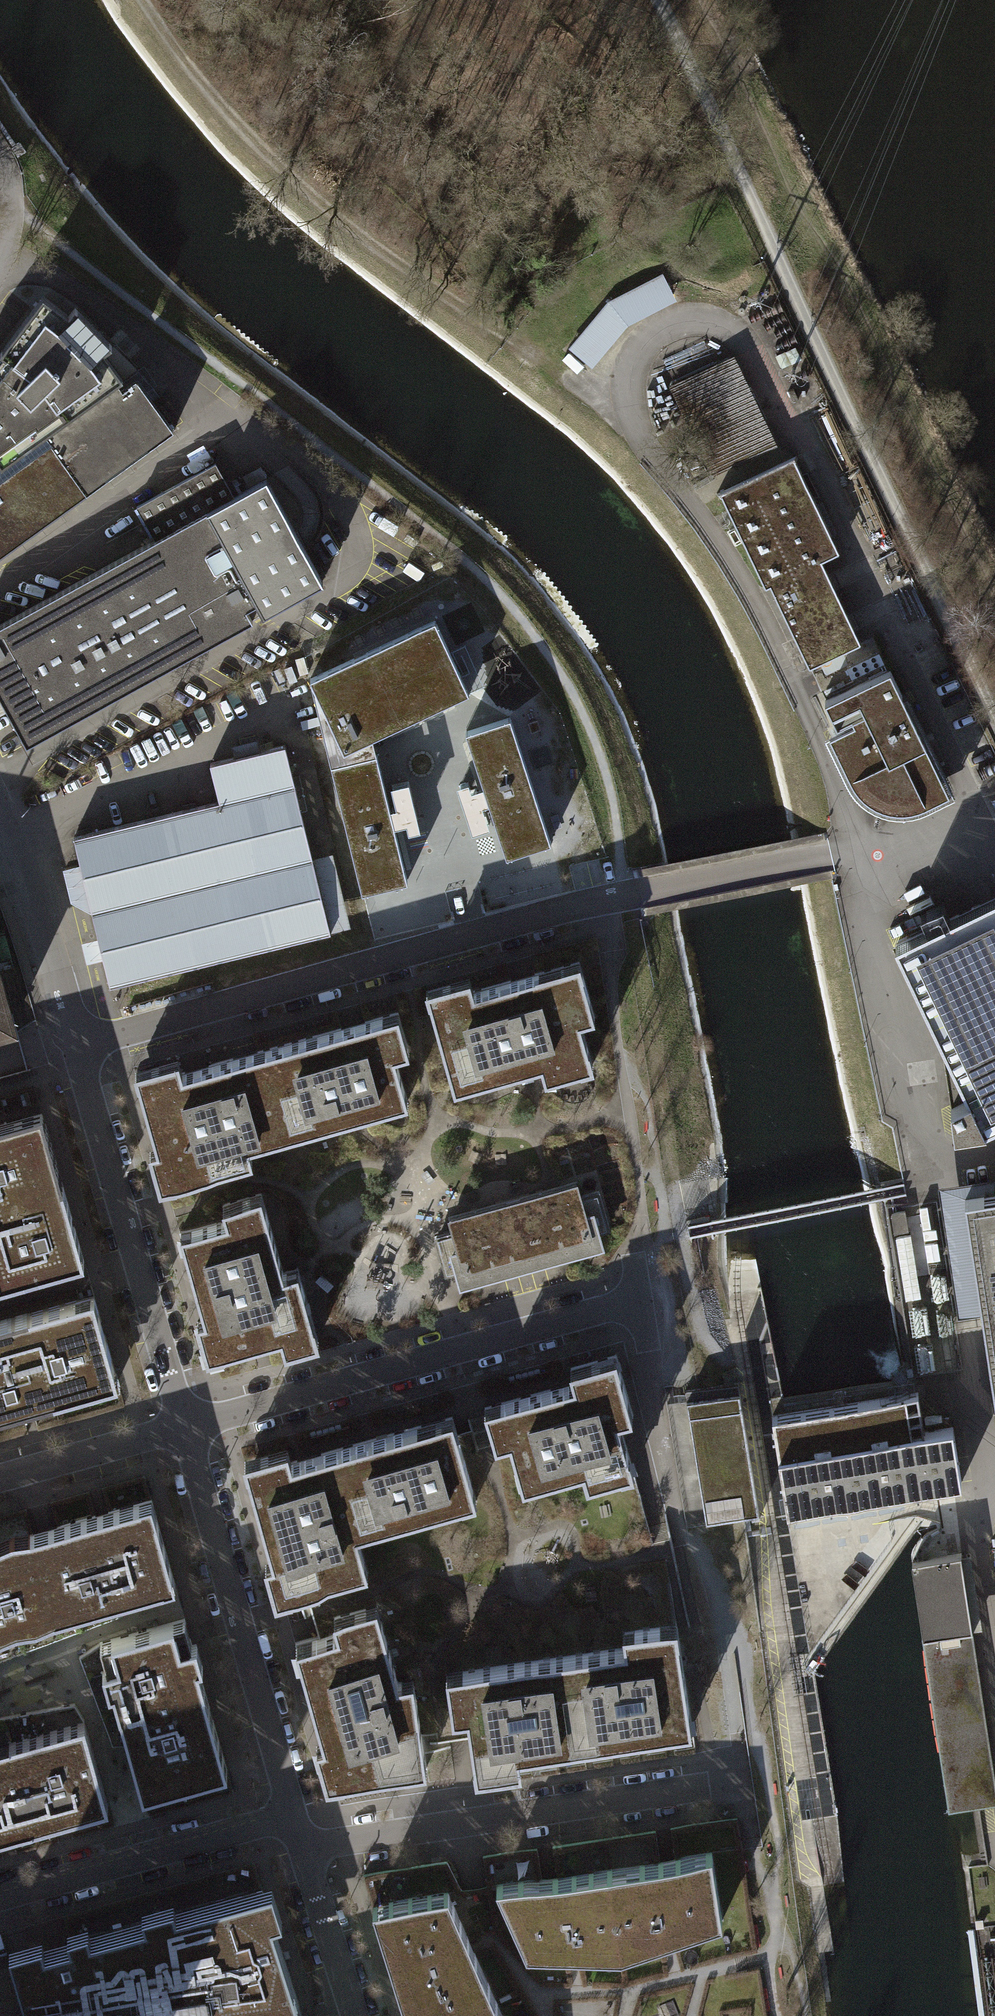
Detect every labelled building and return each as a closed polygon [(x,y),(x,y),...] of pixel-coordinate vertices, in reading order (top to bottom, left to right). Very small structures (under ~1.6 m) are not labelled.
[(609,303),(569,350),(593,369),(628,327),(676,301),(663,275),(609,303)] [(173,431),(137,380),(122,390),(117,383),(122,378),(104,352),(111,346),(75,308),(68,316),(42,296),(0,352),(0,556),(173,431)] [(730,359),(674,385),(715,471),(771,445),(730,359)] [(794,457),(719,492),(765,588),(770,586),(808,668),(861,643),(821,560),(839,552),(794,457)] [(0,624),(0,699),(26,745),(323,581),(265,478),(234,496),(215,462),(136,506),(154,539),(0,624)] [(438,628),(312,687),(345,757),(372,745),(396,734),(471,699),(438,628)] [(842,736),(837,738),(859,784),(871,795),(885,803),(902,805),(918,802),(947,789),(890,669),(825,700),(837,726),(842,736)] [(345,757),(312,687),(332,773),(377,762),(372,745),(345,757)] [(513,725),(468,739),(484,789),(471,794),(469,786),(457,790),(462,805),(472,837),(490,831),(483,810),(490,808),(507,864),(552,849),(513,725)] [(219,801),(73,837),(81,867),(66,870),(88,960),(102,956),(109,986),(350,927),(332,852),(312,857),(284,744),(209,763),(219,801)] [(377,762),(332,773),(364,901),(409,890),(394,831),(406,828),(408,837),(421,834),(416,815),(410,786),(391,790),(396,812),(389,813),(377,762)] [(941,1040),(951,1104),(954,1132),(983,1127),(994,1125),(994,895),(895,943),(941,1040)] [(469,976),(425,988),(453,1089),(540,1065),(544,1080),(594,1066),(582,1021),(595,1017),(580,961),(473,990),(469,976)] [(12,1024),(0,980),(0,1028),(12,1024)] [(179,1057),(134,1070),(156,1148),(149,1150),(159,1188),(254,1161),(250,1147),(410,1101),(396,1055),(410,1051),(399,1010),(183,1072),(179,1057)] [(42,1112),(0,1123),(0,1204),(63,1187),(42,1112)] [(576,1178),(446,1216),(450,1230),(432,1235),(444,1276),(454,1273),(458,1286),(604,1244),(600,1232),(610,1229),(598,1189),(581,1194),(576,1178)] [(63,1187),(0,1204),(0,1285),(84,1261),(63,1187)] [(964,1195),(994,1396),(994,1190),(964,1195)] [(226,1217),(179,1230),(183,1245),(204,1317),(197,1319),(204,1346),(207,1356),(246,1345),(279,1336),(283,1351),(319,1341),(301,1279),(298,1267),(284,1271),(261,1191),(222,1202),(226,1217)] [(94,1295),(29,1313),(53,1400),(118,1382),(106,1340),(94,1295)] [(53,1400),(29,1313),(0,1321),(0,1415),(27,1407),(53,1400)] [(569,1382),(483,1407),(495,1447),(509,1443),(522,1489),(582,1471),(587,1486),(635,1473),(619,1419),(633,1415),(615,1353),(569,1367),(573,1381),(569,1382)] [(686,1525),(759,1514),(739,1382),(684,1390),(686,1397),(686,1400),(667,1404),(686,1525)] [(917,1393),(773,1415),(788,1509),(849,1499),(935,1486),(962,1481),(953,1427),(924,1432),(917,1393)] [(477,1502),(452,1416),(426,1423),(300,1458),(292,1461),(288,1446),(244,1458),(272,1560),(264,1562),(275,1598),(369,1572),(358,1535),(477,1502)] [(121,1613),(122,1596),(175,1580),(148,1497),(100,1512),(28,1531),(8,1535),(0,1538),(0,1659),(121,1613)] [(912,1561),(924,1638),(922,1639),(941,1764),(948,1811),(973,1807),(994,1804),(994,1787),(972,1631),(973,1631),(961,1553),(912,1561)] [(336,1630),(294,1641),(323,1742),(316,1744),(327,1782),(427,1767),(414,1678),(398,1679),(381,1618),(378,1604),(333,1615),(336,1630)] [(184,1619),(100,1643),(107,1667),(102,1668),(109,1691),(113,1690),(142,1793),(227,1770),(211,1714),(201,1679),(184,1619)] [(624,1646),(445,1673),(452,1716),(467,1713),(476,1774),(498,1771),(523,1768),(520,1752),(693,1727),(684,1670),(677,1623),(622,1631),(624,1646)] [(61,1724),(85,1717),(80,1703),(57,1710),(61,1724)] [(0,1743),(0,1834),(4,1833),(58,1817),(108,1803),(84,1719),(0,1743)] [(548,1877),(496,1885),(526,1952),(621,1952),(722,1921),(712,1852),(667,1859),(548,1877)] [(9,1950),(11,1957),(29,2015),(303,2015),(295,1990),(272,1919),(278,1917),(268,1884),(261,1886),(177,1910),(175,1902),(143,1912),(145,1919),(90,1935),(88,1926),(68,1932),(71,1940),(45,1948),(43,1940),(9,1950)] [(373,1904),(391,1962),(408,2015),(503,2015),(448,1892),(373,1904)]
